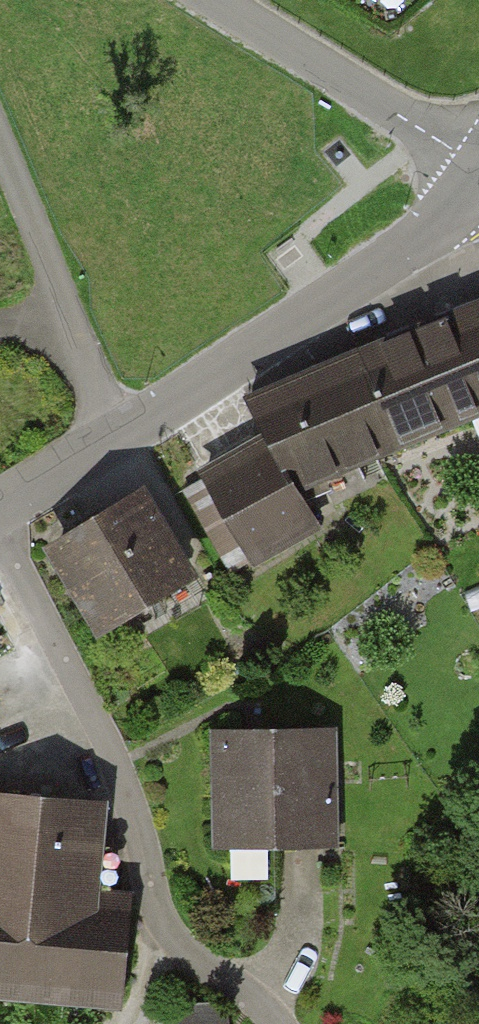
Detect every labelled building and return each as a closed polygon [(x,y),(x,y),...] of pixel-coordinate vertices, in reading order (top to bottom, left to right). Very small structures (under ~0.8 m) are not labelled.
[(435,324),(463,392),(478,386),(478,307),(435,324)] [(478,407),(478,386),(463,392),(435,324),(358,357),(375,396),(352,406),(371,451),(478,407)] [(294,483),(371,451),(352,406),(375,396),(358,357),(247,402),(269,442),(294,483)] [(294,483),(269,442),(185,490),(230,570),(314,521),(294,483)] [(101,621),(183,572),(140,501),(104,523),(98,514),(78,527),(83,536),(58,551),(101,621)] [(272,840),(329,839),(326,736),(220,739),(222,827),(271,826),(272,840)] [(105,805),(0,797),(0,993),(119,1003),(126,913),(96,911),(105,805)] [(170,1008),(170,1023),(230,1023),(229,1005),(170,1008)]
